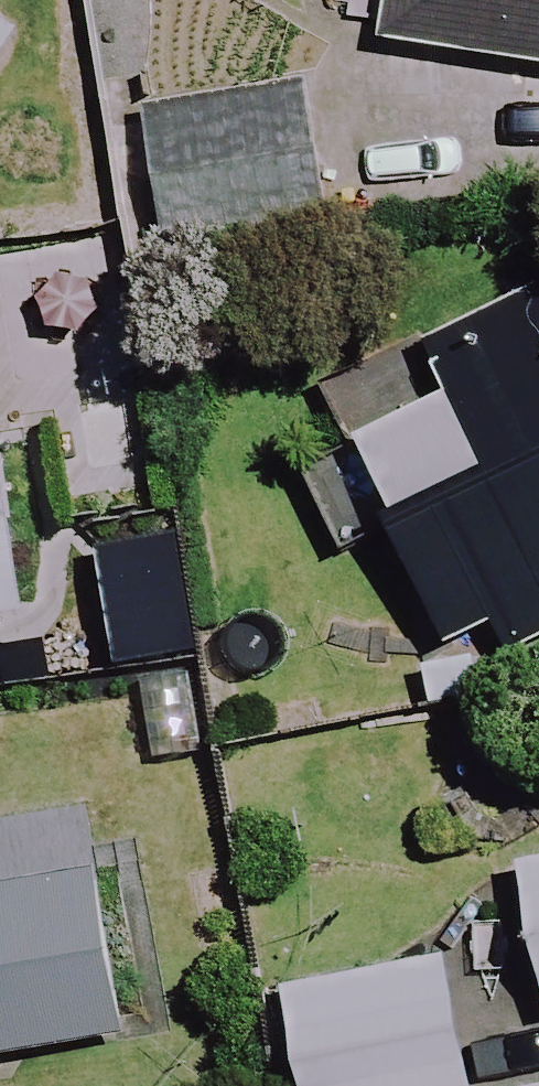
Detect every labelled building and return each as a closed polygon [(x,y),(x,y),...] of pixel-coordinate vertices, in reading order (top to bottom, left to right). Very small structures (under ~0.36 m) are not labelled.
[(387,54),(538,75),(538,0),(394,0),(387,54)] [(0,30),(0,64),(14,38),(0,30)] [(321,227),(298,91),(155,114),(177,251),(321,227)] [(431,342),(456,397),(357,442),(449,645),(498,623),(512,654),(538,642),(538,293),(431,342)] [(0,458),(0,620),(27,616),(0,458)] [(538,967),(538,866),(519,870),(538,967)] [(122,1039),(92,873),(0,890),(0,1061),(122,1039)] [(444,949),(272,987),(294,1085),(474,1085),(444,949)]
